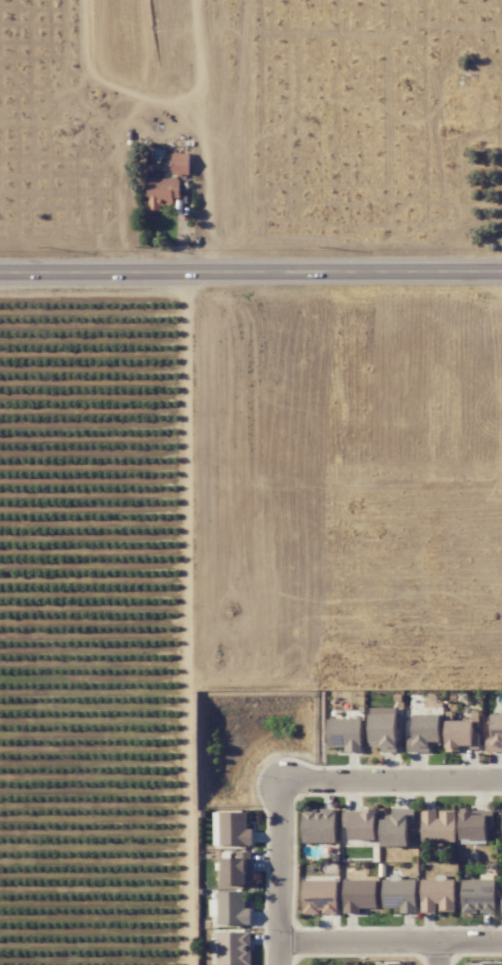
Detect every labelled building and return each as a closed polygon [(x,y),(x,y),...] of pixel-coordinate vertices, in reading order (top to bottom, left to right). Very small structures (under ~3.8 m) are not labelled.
[(190,153),(173,153),(172,174),(190,175),(190,153)] [(180,201),(180,180),(148,179),(147,210),(162,211),(163,201),(180,201)] [(397,715),(370,714),(369,746),(380,746),(379,752),(396,753),(397,715)] [(414,738),(408,738),(408,753),(430,752),(430,746),(441,746),(441,714),(413,715),(414,738)] [(501,752),(501,714),(491,714),(492,737),(486,737),(486,752),(501,752)] [(361,718),(328,718),(328,746),(345,746),(345,752),(361,752),(361,718)] [(479,733),(473,733),(473,720),(446,721),(446,751),(479,750),(479,733)] [(302,843),(336,842),(335,808),(302,809),(302,843)] [(455,811),(438,810),(438,809),(422,809),(421,842),(455,842),(455,811)] [(492,809),(459,810),(460,839),(487,839),(487,827),(493,827),(492,809)] [(343,811),(343,827),(349,828),(349,839),(376,840),(377,812),(343,811)] [(407,847),(408,823),(414,823),(414,812),(382,811),(380,846),(407,847)] [(247,812),(219,812),(220,846),(253,845),(252,829),(247,829),(247,812)] [(222,885),(252,885),(251,852),(237,852),(237,858),(229,858),(229,853),(222,853),(222,885)] [(462,880),(461,913),(494,914),(495,875),(480,874),(480,880),(462,880)] [(383,908),(399,908),(399,914),(416,914),(415,880),(398,880),(398,875),(390,875),(390,880),(382,880),(383,908)] [(454,911),(454,880),(444,880),(444,875),(436,875),(436,879),(420,880),(421,913),(437,913),(437,911),(454,911)] [(376,879),(343,880),(343,914),(359,913),(359,908),(376,908),(376,879)] [(338,881),(304,880),(303,914),(337,915),(338,881)] [(244,891),(217,891),(217,909),(209,909),(210,916),(217,916),(217,926),(251,925),(250,908),(245,908),(244,891)] [(251,932),(217,932),(217,964),(251,964),(251,932)]
